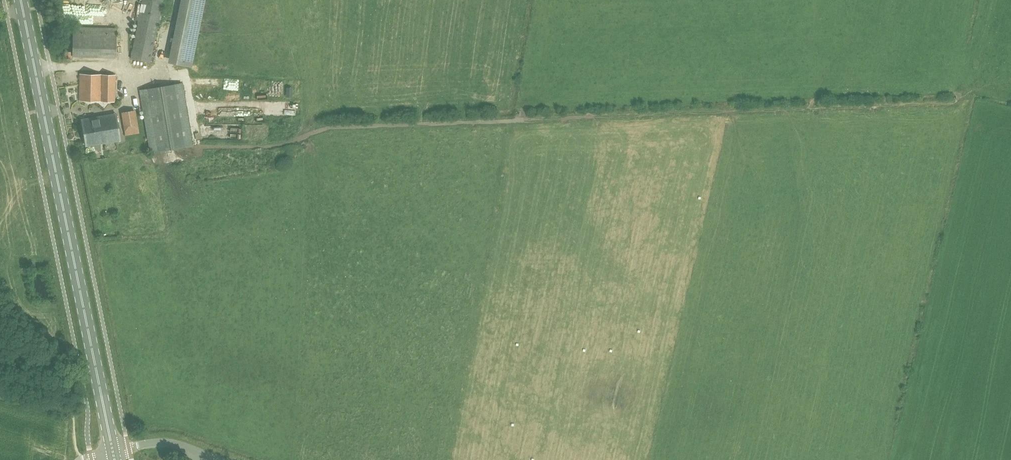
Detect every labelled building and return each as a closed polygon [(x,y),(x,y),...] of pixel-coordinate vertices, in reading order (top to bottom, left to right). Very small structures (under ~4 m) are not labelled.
[(164,0),(143,0),(131,59),(151,62),(164,0)] [(190,66),(204,0),(189,0),(176,63),(190,66)] [(116,57),(116,27),(73,26),(73,56),(116,57)] [(115,101),(116,75),(81,74),(80,100),(115,101)] [(225,87),(245,88),(245,80),(225,79),(225,87)] [(150,153),(194,145),(183,82),(140,90),(150,153)] [(229,103),(240,99),(238,94),(227,98),(229,103)] [(136,110),(121,112),(125,132),(139,130),(136,110)] [(86,145),(121,139),(116,114),(81,120),(86,145)] [(228,125),(206,125),(206,139),(219,139),(219,132),(228,132),(228,125)]
